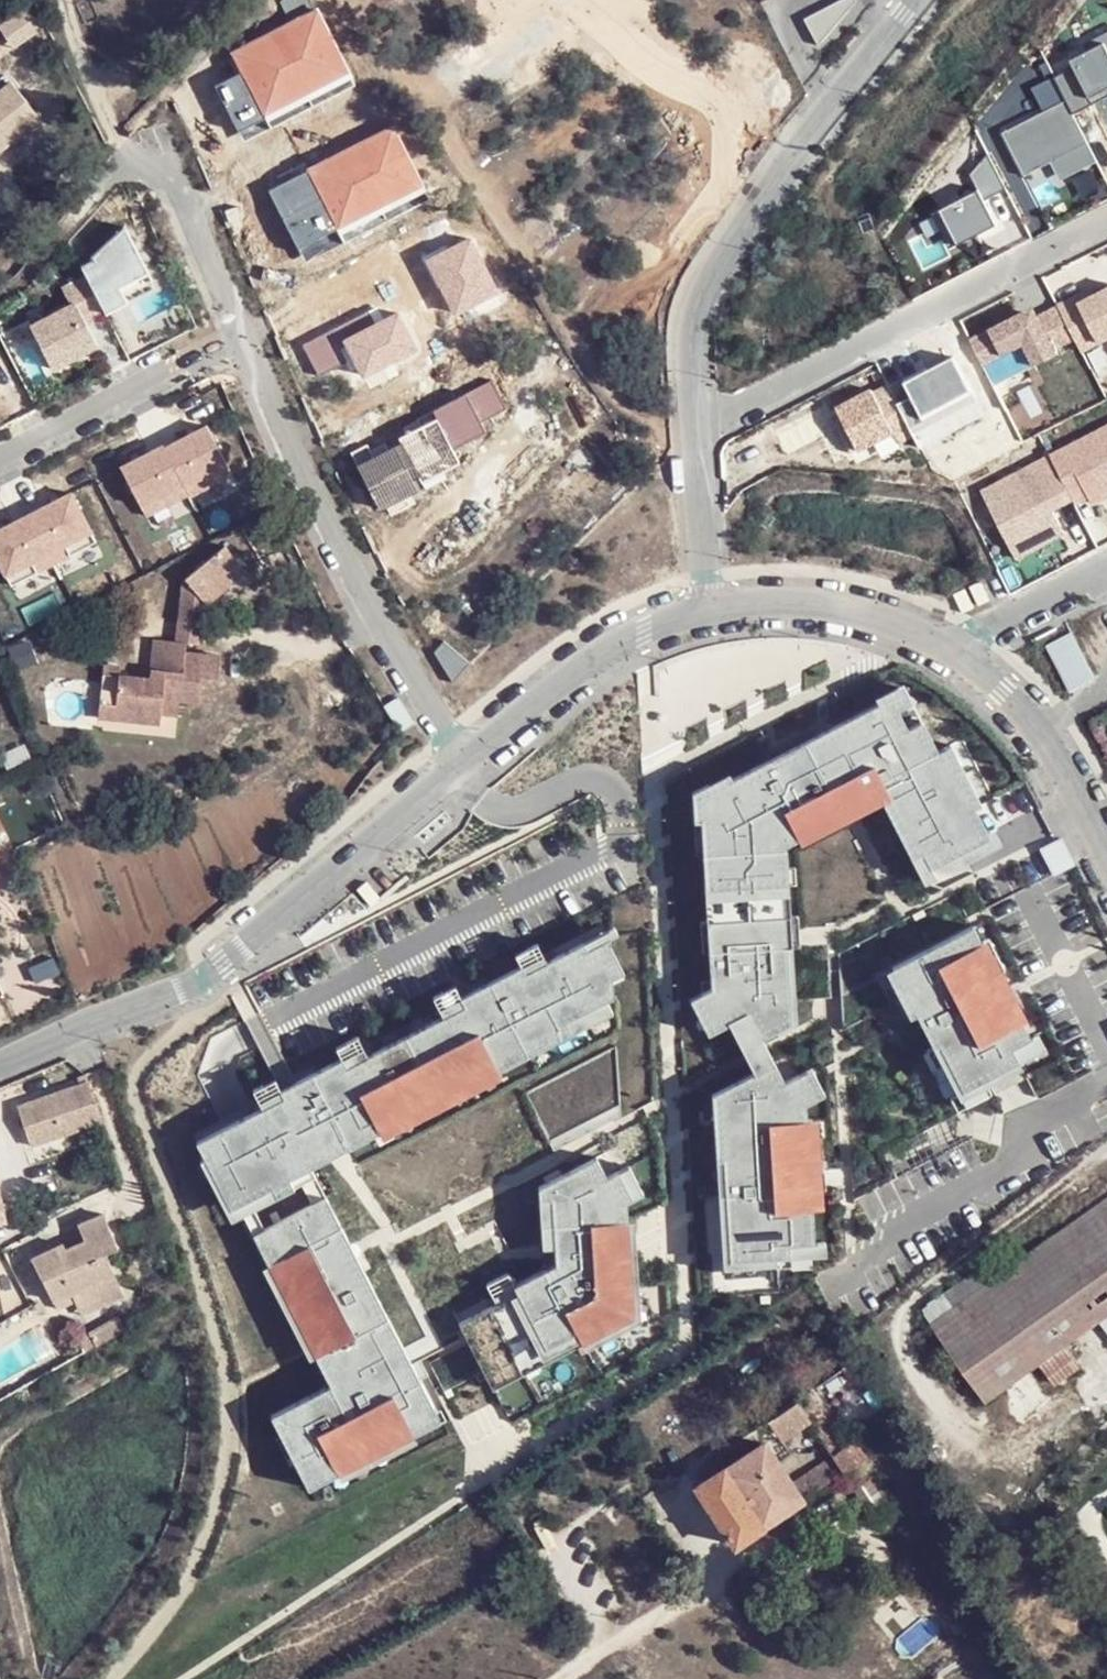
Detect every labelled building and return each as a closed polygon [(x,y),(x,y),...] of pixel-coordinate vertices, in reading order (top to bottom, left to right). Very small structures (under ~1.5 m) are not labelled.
[(801,16),(816,44),(854,0),(833,0),(801,16)] [(1082,38),(1086,46),(1068,55),(1071,62),(1052,72),(1069,105),(1071,109),(1106,91),(1106,25),(1082,38)] [(0,92),(0,157),(46,117),(12,81),(0,92)] [(1071,109),(1069,105),(1005,138),(1025,176),(1055,160),(1063,174),(1096,157),(1071,109)] [(988,152),(969,174),(978,190),(940,210),(958,246),(998,226),(985,201),(1007,190),(988,152)] [(90,242),(92,246),(129,228),(122,214),(90,242)] [(77,253),(106,308),(154,283),(156,282),(129,228),(92,246),(77,253)] [(108,313),(90,278),(66,291),(74,307),(34,328),(56,371),(101,348),(89,323),(108,313)] [(158,290),(154,283),(106,308),(108,313),(109,315),(158,290)] [(1019,314),(971,339),(984,366),(1025,345),(1036,366),(1059,354),(1055,346),(1074,336),(1057,302),(1022,320),(1019,314)] [(1025,345),(984,366),(992,379),(995,387),(1036,366),(1025,345)] [(899,402),(916,433),(920,441),(982,413),(952,355),(902,381),(910,398),(899,402)] [(870,383),(834,402),(856,445),(891,428),(899,442),(916,433),(899,402),(886,381),(873,389),(870,383)] [(1050,456),(1075,504),(1088,497),(1091,503),(1106,495),(1106,427),(1088,437),(1090,442),(1068,454),(1065,449),(1050,456)] [(212,431),(169,452),(192,499),(194,501),(236,480),(212,431)] [(1088,437),(1065,449),(1068,454),(1090,442),(1088,437)] [(150,521),(192,499),(169,452),(168,450),(125,472),(150,521)] [(1075,504),(1050,456),(979,491),(1013,556),(1062,530),(1055,515),(1075,504)] [(100,546),(75,497),(33,519),(58,567),(100,546)] [(33,519),(0,536),(0,560),(15,589),(58,567),(33,519)] [(244,570),(221,547),(183,585),(181,627),(204,628),(205,628),(207,608),(244,570)] [(59,603),(107,593),(102,572),(55,582),(59,603)] [(981,582),(971,588),(980,606),(991,600),(981,582)] [(966,590),(955,596),(960,605),(965,614),(975,608),(966,590)] [(181,627),(180,648),(188,648),(202,649),(204,628),(181,627)] [(1043,641),(1067,688),(1090,676),(1066,630),(1043,641)] [(122,683),(119,728),(164,730),(166,720),(182,720),(183,705),(203,706),(205,681),(222,682),(223,659),(187,657),(188,648),(180,648),(156,645),(153,678),(153,686),(142,685),(122,683)] [(122,683),(122,675),(105,673),(102,726),(119,728),(122,683)] [(143,677),(142,685),(153,686),(153,678),(143,677)] [(879,703),(885,716),(898,709),(912,702),(906,689),(879,703)] [(879,703),(706,793),(709,853),(704,853),(708,922),(714,921),(717,951),(709,951),(712,988),(689,1000),(707,1035),(732,1024),(745,1048),(763,1039),(792,1025),(780,849),(779,834),(792,827),(798,840),(829,824),(823,812),(866,790),(871,798),(879,794),(913,860),(923,853),(932,869),(991,838),(976,809),(970,812),(939,752),(923,721),(908,729),(898,709),(885,716),(879,703)] [(951,746),(939,752),(970,812),(976,809),(982,805),(951,746)] [(706,793),(694,799),(697,853),(704,853),(709,853),(706,793)] [(787,846),(798,840),(792,827),(779,834),(780,849),(787,848),(787,846)] [(913,860),(921,876),(932,869),(923,853),(913,860)] [(354,887),(367,902),(377,894),(364,878),(354,887)] [(1031,1039),(998,972),(993,977),(977,946),(982,943),(974,926),(893,968),(902,987),(909,983),(923,1010),(916,1014),(934,1047),(940,1044),(963,1091),(985,1080),(1020,1062),(1013,1048),(1031,1039)] [(315,1178),(310,1169),(392,1126),(387,1116),(480,1067),(486,1078),(572,1033),(566,1022),(613,997),(610,938),(588,950),(584,943),(542,965),(525,973),(521,966),(461,998),(465,1006),(450,1014),(363,1059),(347,1067),(343,1059),(296,1083),(288,1087),(281,1090),(285,1097),(267,1106),(240,1120),(197,1142),(205,1159),(212,1155),(235,1198),(239,1205),(273,1187),(278,1196),(301,1185),(315,1178)] [(977,946),(993,977),(998,972),(1005,969),(989,939),(982,943),(977,946)] [(532,947),(516,955),(521,966),(525,973),(542,965),(532,947)] [(455,986),(439,994),(450,1014),(465,1006),(461,998),(455,986)] [(275,1079),(281,1090),(288,1087),(296,1083),(248,991),(240,995),(234,999),(275,1079)] [(763,1039),(745,1048),(757,1072),(775,1063),(763,1039)] [(352,1040),(336,1048),(343,1059),(347,1067),(363,1059),(352,1040)] [(524,1094),(549,1142),(620,1105),(616,1046),(524,1094)] [(785,1082),(775,1063),(757,1072),(720,1091),(727,1104),(731,1159),(723,1160),(730,1262),(790,1258),(790,1245),(815,1244),(811,1172),(808,1136),(806,1104),(813,1101),(800,1075),(785,1082)] [(275,1079),(258,1089),(267,1106),(285,1097),(281,1090),(275,1079)] [(992,1092),(985,1080),(963,1091),(951,1097),(957,1110),(992,1092)] [(88,1081),(17,1105),(31,1145),(102,1121),(88,1081)] [(727,1104),(720,1091),(713,1095),(717,1160),(723,1160),(731,1159),(727,1104)] [(808,1136),(811,1172),(825,1171),(822,1135),(808,1136)] [(633,1199),(619,1172),(607,1178),(597,1158),(538,1189),(539,1201),(551,1200),(555,1259),(543,1260),(544,1271),(514,1287),(517,1294),(502,1302),(458,1324),(487,1379),(534,1355),(539,1366),(624,1322),(619,1312),(633,1305),(632,1287),(620,1288),(619,1269),(631,1268),(626,1203),(633,1199)] [(629,1167),(619,1172),(633,1199),(643,1194),(629,1167)] [(315,1178),(301,1185),(311,1204),(325,1197),(315,1178)] [(273,1187),(239,1205),(253,1233),(264,1228),(265,1228),(255,1208),(278,1196),(273,1187)] [(347,1241),(325,1197),(311,1204),(265,1228),(264,1228),(288,1276),(277,1281),(300,1326),(310,1320),(340,1379),(269,1416),(307,1490),(350,1469),(344,1458),(379,1440),(384,1451),(413,1436),(408,1425),(435,1411),(417,1377),(411,1365),(403,1349),(392,1354),(384,1338),(394,1333),(356,1257),(345,1263),(337,1247),(347,1241)] [(551,1200),(539,1201),(543,1260),(555,1259),(551,1200)] [(1042,1364),(1068,1347),(1106,1320),(1106,1202),(983,1290),(977,1282),(931,1316),(990,1402),(1042,1364)] [(64,1245),(37,1257),(58,1308),(75,1300),(78,1308),(122,1290),(108,1257),(120,1251),(105,1216),(77,1226),(85,1244),(65,1251),(64,1245)] [(264,1228),(253,1233),(277,1281),(288,1276),(264,1228)] [(632,1287),(631,1268),(619,1269),(620,1288),(632,1287)] [(508,1274),(493,1282),(502,1302),(517,1294),(508,1274)] [(403,1349),(394,1333),(384,1338),(392,1354),(403,1349)] [(1068,1347),(1042,1364),(1055,1384),(1081,1366),(1068,1347)] [(869,1371),(860,1360),(845,1370),(853,1380),(869,1371)] [(419,1361),(411,1365),(417,1377),(425,1373),(419,1361)] [(784,1440),(814,1421),(825,1413),(811,1393),(772,1421),(784,1440)] [(814,1421),(837,1451),(847,1443),(825,1413),(814,1421)] [(837,1451),(812,1467),(825,1486),(869,1457),(855,1438),(847,1443),(837,1451)] [(344,1458),(350,1469),(384,1451),(379,1440),(344,1458)] [(806,1498),(792,1480),(767,1441),(699,1486),(736,1544),(806,1498)] [(812,1467),(792,1480),(806,1498),(825,1486),(812,1467)] [(870,1478),(852,1490),(867,1510),(884,1498),(870,1478)]
